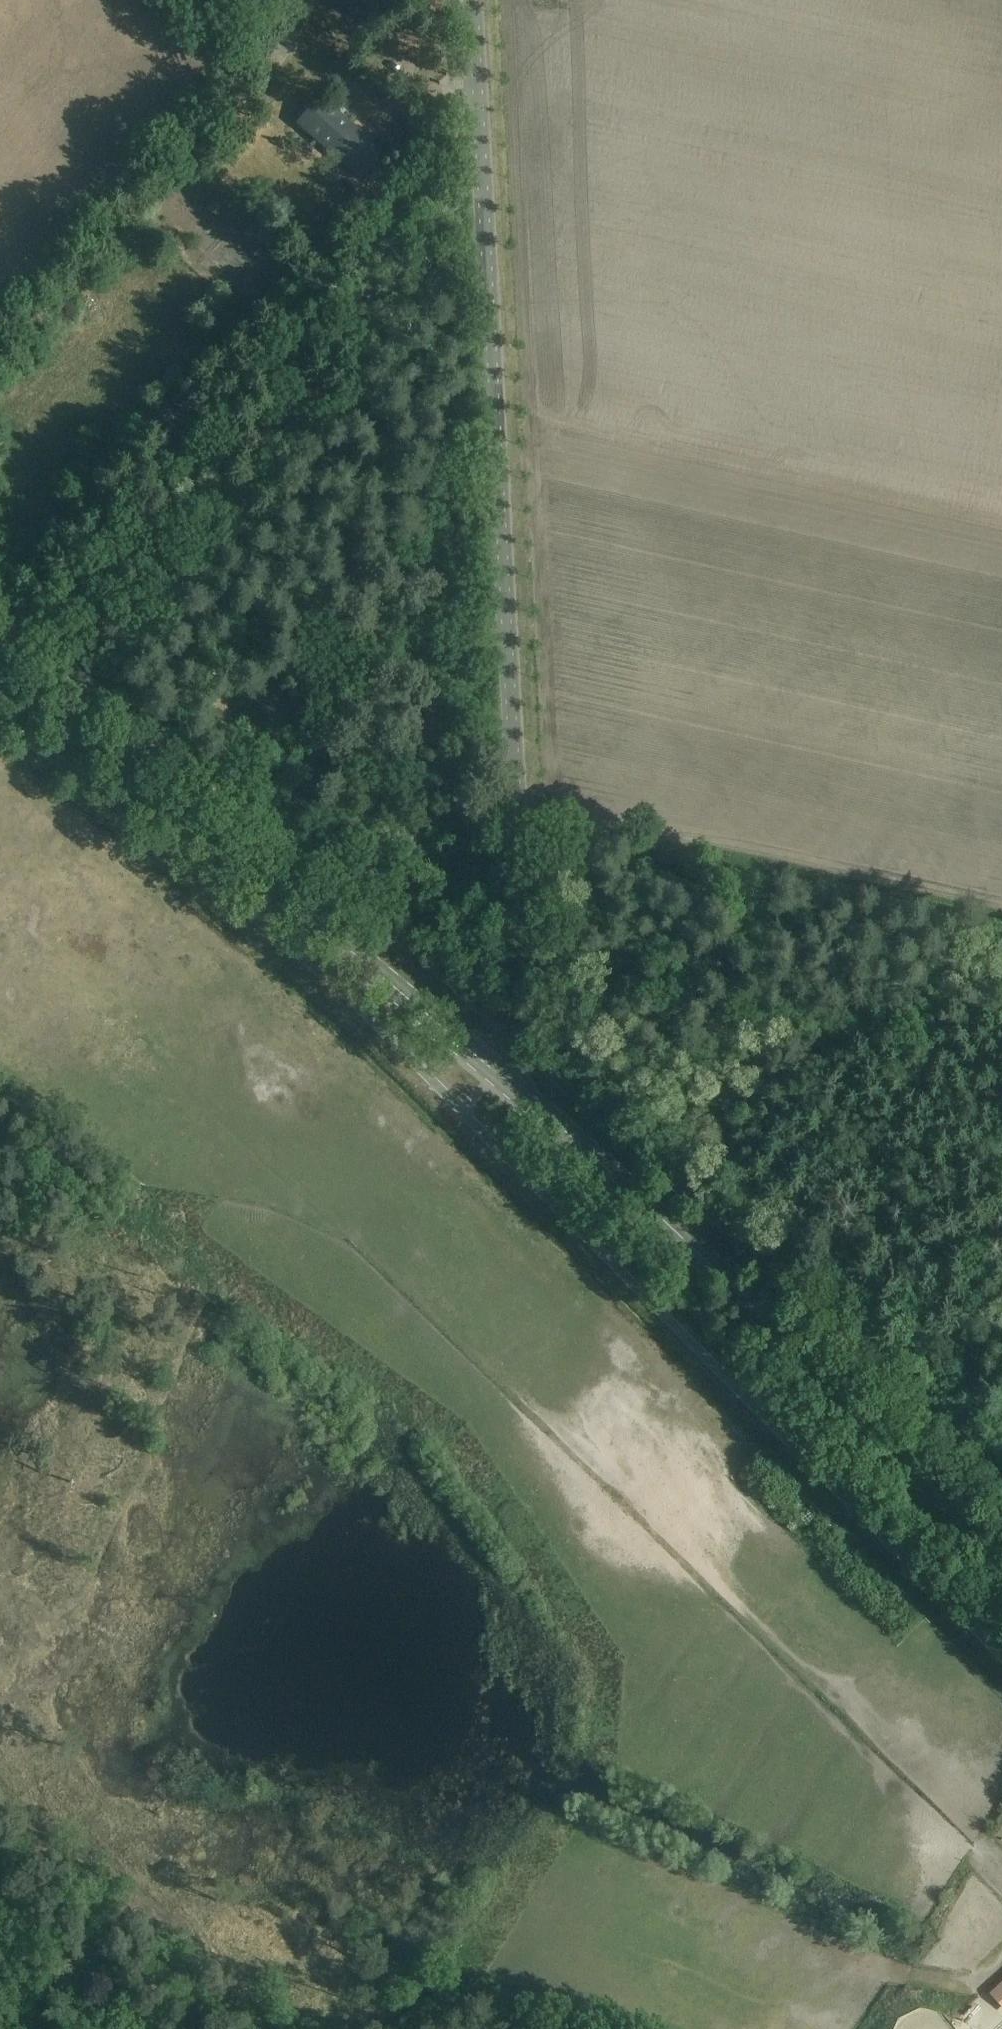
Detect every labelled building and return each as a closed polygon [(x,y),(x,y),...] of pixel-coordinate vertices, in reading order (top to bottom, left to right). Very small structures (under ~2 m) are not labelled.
[(360,179),(384,152),(321,96),(297,124),(360,179)] [(992,1996),(1001,2007),(1001,1987),(992,1996)]
